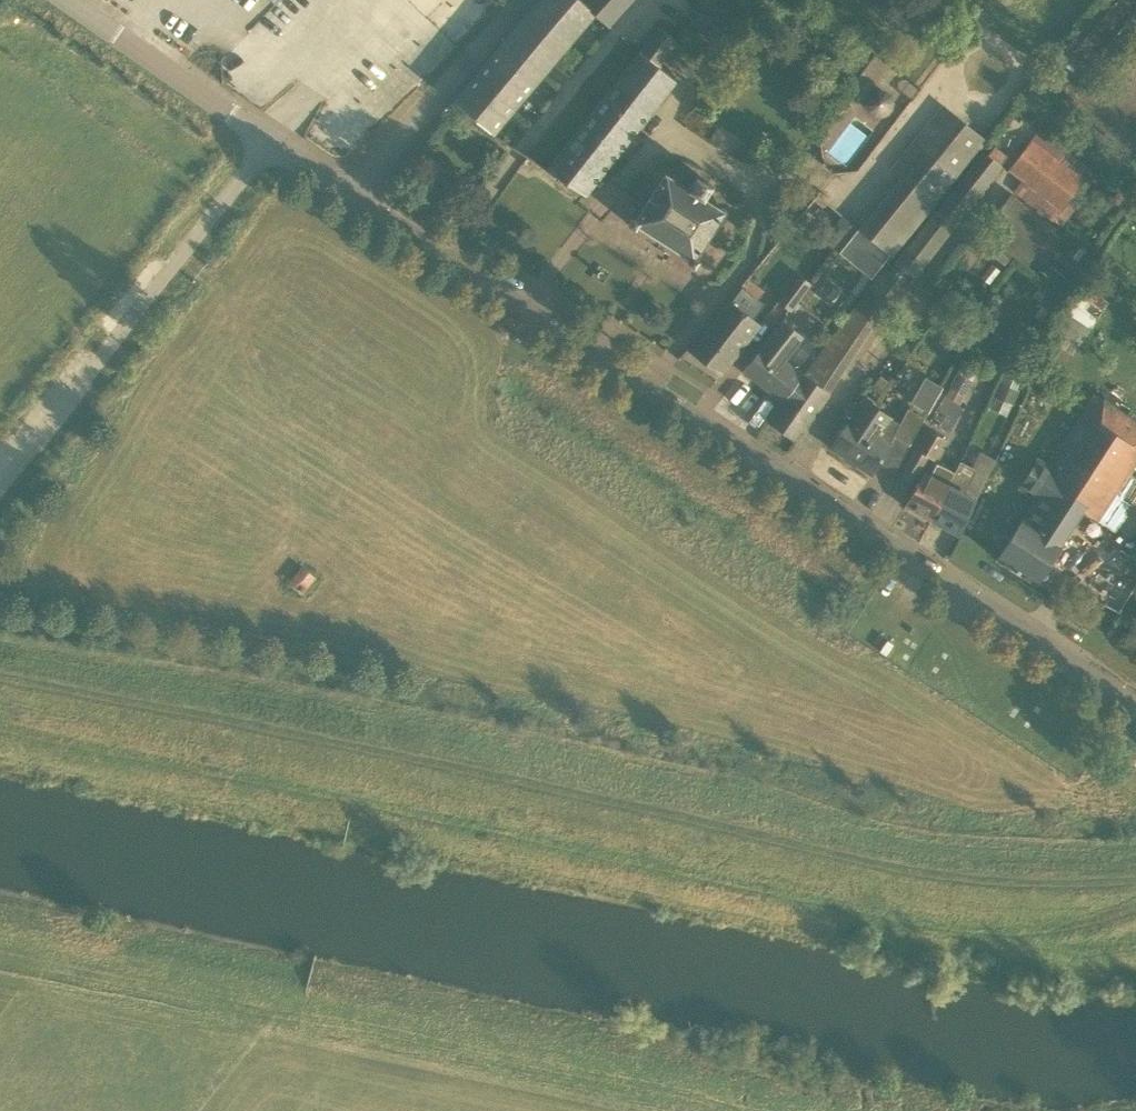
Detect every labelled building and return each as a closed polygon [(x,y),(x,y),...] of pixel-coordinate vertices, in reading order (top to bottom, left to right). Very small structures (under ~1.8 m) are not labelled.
[(593,13),(580,1),(580,0),(542,0),(523,19),(454,102),(492,134),(593,13)] [(580,1),(593,13),(608,27),(627,7),(620,0),(581,0),(580,1)] [(657,26),(604,92),(644,119),(674,81),(665,73),(657,68),(678,41),(657,26)] [(613,156),(644,119),(604,92),(575,130),(613,156)] [(892,257),(987,140),(942,105),(889,170),(899,178),(858,229),(892,257)] [(561,147),(546,170),(584,195),(597,177),(613,156),(575,130),(561,147)] [(1052,221),(1084,180),(1031,140),(1008,171),(1022,181),(1013,192),(1052,221)] [(890,269),(887,267),(869,292),(821,355),(808,373),(809,374),(785,403),(784,402),(769,421),(796,440),(831,389),(844,372),(910,275),(915,278),(994,177),(1002,166),(1001,165),(1007,156),(994,147),(988,155),(982,151),(935,210),(890,269)] [(663,162),(659,176),(683,183),(687,169),(663,162)] [(636,225),(663,242),(689,259),(687,262),(693,266),(697,260),(694,258),(723,213),(703,200),(710,189),(695,180),(688,192),(663,177),(635,220),(632,218),(628,224),(634,228),(636,225)] [(1036,254),(1046,262),(1066,234),(1010,193),(985,228),(1030,261),(1036,254)] [(635,214),(640,199),(623,194),(618,210),(635,214)] [(840,239),(845,233),(834,223),(829,230),(840,239)] [(798,272),(777,300),(792,311),(798,304),(813,283),(798,272)] [(720,376),(749,339),(760,324),(730,301),(718,316),(690,352),(720,376)] [(798,304),(792,311),(798,315),(803,308),(803,307),(798,304)] [(1077,347),(1089,326),(1070,315),(1058,336),(1077,347)] [(805,334),(783,318),(764,343),(743,370),(784,402),(785,403),(809,374),(808,373),(807,375),(786,359),(805,334)] [(972,380),(960,373),(959,373),(951,385),(964,393),(972,380)] [(929,410),(943,385),(924,375),(910,400),(929,410)] [(1017,389),(1000,382),(999,382),(993,397),(994,397),(1011,404),(1013,405),(1019,390),(1017,389)] [(891,444),(878,437),(891,417),(863,397),(859,402),(856,400),(844,417),(849,421),(831,447),(871,474),(891,444)] [(900,423),(894,436),(909,444),(924,417),(908,408),(900,423)] [(1092,418),(1058,469),(1041,458),(1019,490),(1038,503),(999,561),(1035,584),(1081,511),(1114,531),(1135,500),(1135,447),(1092,418)] [(935,460),(947,439),(927,427),(904,465),(917,473),(928,455),(935,460)] [(988,476),(960,461),(954,472),(945,467),(937,481),(945,486),(926,518),(959,536),(978,501),(976,500),(988,476)] [(937,481),(945,467),(935,462),(929,474),(923,471),(904,506),(926,518),(945,486),(937,481)]
